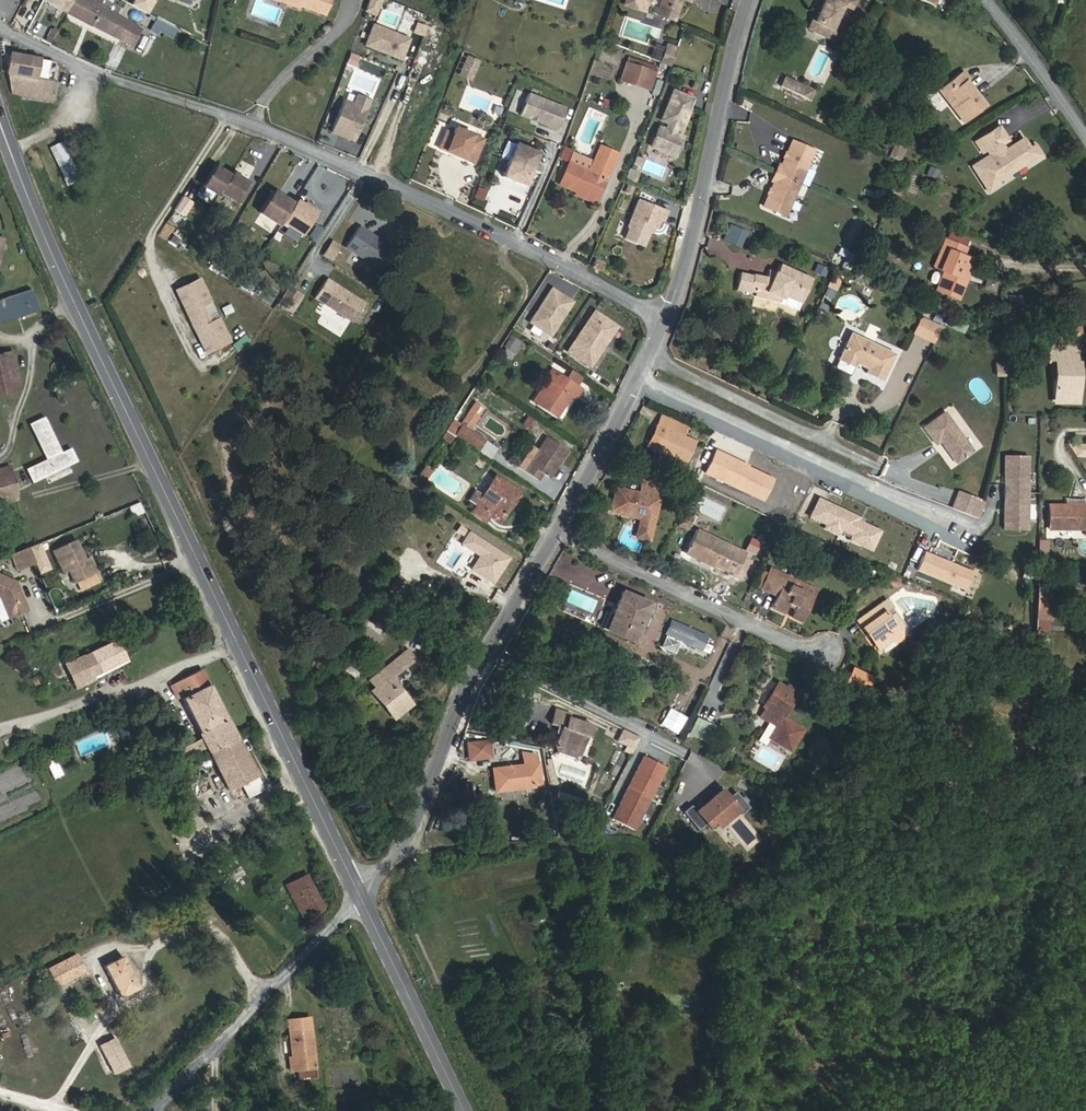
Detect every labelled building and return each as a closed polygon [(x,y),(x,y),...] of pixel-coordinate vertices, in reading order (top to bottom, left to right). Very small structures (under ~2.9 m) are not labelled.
[(70,0),(43,0),(64,11),(70,0)] [(140,29),(99,5),(89,0),(70,0),(64,11),(67,13),(92,26),(132,46),(140,29)] [(330,0),(284,0),(283,3),(298,8),(299,6),(324,15),(330,0)] [(363,11),(376,16),(381,0),(367,0),(363,11)] [(625,4),(644,10),(647,0),(626,0),(625,4)] [(657,14),(674,20),(680,0),(662,0),(657,14)] [(835,21),(842,5),(851,9),(855,0),(824,0),(821,6),(823,7),(821,12),(819,11),(814,21),(812,20),(808,28),(827,38),(835,21)] [(835,42),(843,25),(835,21),(827,38),(835,42)] [(173,35),(177,29),(164,22),(160,28),(173,35)] [(372,24),(364,45),(386,54),(387,52),(390,53),(391,56),(400,60),(409,39),(372,24)] [(670,66),(677,47),(666,44),(659,62),(670,66)] [(35,78),(39,59),(10,54),(6,72),(35,78)] [(656,65),(628,57),(626,63),(639,68),(654,72),(656,65)] [(51,80),(55,62),(39,59),(35,78),(51,80)] [(634,85),(639,68),(626,63),(620,80),(634,85)] [(648,89),(654,72),(639,68),(634,85),(648,89)] [(986,106),(966,80),(969,78),(963,70),(938,89),(964,123),(986,106)] [(49,94),(51,80),(35,78),(6,72),(11,93),(18,94),(52,101),(53,95),(49,94)] [(808,100),(812,91),(784,78),(780,87),(808,100)] [(657,127),(649,146),(673,155),(681,137),(672,133),(675,126),(680,128),(692,99),(672,91),(660,120),(667,123),(664,130),(657,127)] [(535,121),(556,129),(564,108),(527,93),(519,114),(530,119),(532,118),(536,119),(535,121)] [(353,141),(370,100),(356,95),(352,104),(343,100),(330,132),(353,141)] [(500,115),(502,110),(496,107),(494,113),(500,115)] [(867,124),(869,115),(862,113),(860,122),(867,124)] [(1007,140),(998,127),(975,142),(981,152),(986,149),(989,148),(992,153),(989,155),(972,166),(988,191),(999,184),(997,181),(1009,174),(1011,167),(1017,163),(1022,165),(1029,160),(1033,160),(1041,156),(1034,145),(1029,148),(1022,139),(1004,150),(999,149),(1001,144),(1007,140)] [(472,163),(482,139),(455,128),(452,134),(445,131),(438,148),(456,156),(457,154),(463,156),(462,158),(472,163)] [(53,145),(67,175),(81,169),(67,139),(53,145)] [(799,183),(814,150),(791,140),(780,165),(778,164),(774,172),(799,183)] [(531,169),(538,153),(515,144),(508,160),(531,169)] [(897,160),(902,148),(894,144),(889,156),(897,160)] [(595,196),(603,177),(606,179),(617,153),(600,146),(594,162),(590,171),(577,165),(569,162),(559,184),(568,188),(575,191),(576,188),(586,192),(595,196)] [(594,162),(573,153),(569,162),(577,165),(590,171),(594,162)] [(525,186),(531,169),(508,160),(502,177),(525,186)] [(1009,174),(1023,165),(1022,165),(1017,163),(1011,167),(1009,174)] [(219,192),(229,175),(214,166),(201,186),(217,196),(219,192)] [(935,180),(939,170),(929,166),(925,175),(935,180)] [(625,179),(634,182),(638,172),(629,169),(625,179)] [(234,202),(247,182),(231,172),(229,175),(219,192),(234,202)] [(785,216),(799,183),(774,172),(770,180),(774,182),(762,206),(785,216)] [(894,206),(901,190),(891,186),(884,202),(894,206)] [(592,203),(595,196),(586,192),(576,188),(575,191),(573,195),(583,199),(592,203)] [(281,222),(293,203),(272,191),(258,213),(279,226),(281,222)] [(976,204),(981,200),(969,195),(967,200),(976,204)] [(661,220),(665,211),(636,199),(625,225),(626,227),(622,237),(641,245),(646,232),(645,229),(647,223),(652,225),(654,226),(657,218),(661,220)] [(301,235),(315,213),(295,200),(293,203),(281,222),(301,235)] [(732,243),(738,228),(731,224),(724,240),(732,243)] [(344,248),(383,273),(397,251),(377,238),(375,239),(357,228),(344,248)] [(739,246),(746,231),(738,228),(732,243),(739,246)] [(957,299),(965,281),(961,279),(966,267),(969,259),(962,256),(965,248),(945,239),(941,248),(947,250),(939,270),(943,272),(935,290),(957,299)] [(939,270),(947,250),(941,248),(933,267),(939,270)] [(869,267),(874,258),(868,255),(863,263),(869,267)] [(599,271),(602,263),(594,259),(591,267),(599,271)] [(797,310),(811,279),(780,264),(776,272),(768,270),(767,278),(752,274),(752,275),(739,273),(736,290),(749,293),(749,291),(755,292),(754,296),(780,302),(797,310)] [(824,276),(827,268),(817,264),(814,271),(824,276)] [(965,281),(971,268),(966,267),(961,279),(965,281)] [(985,278),(983,290),(995,291),(997,280),(985,278)] [(210,301),(199,279),(175,290),(181,301),(183,300),(188,310),(186,312),(190,321),(204,315),(200,306),(210,301)] [(364,304),(325,279),(313,298),(349,323),(356,319),(361,312),(364,304)] [(572,301),(551,288),(529,322),(550,336),(572,301)] [(38,308),(32,289),(0,300),(0,320),(38,308)] [(1018,319),(1019,301),(1008,301),(1007,301),(1006,319),(1018,319)] [(39,310),(38,308),(0,320),(0,323),(39,310)] [(589,366),(616,326),(594,311),(567,351),(589,366)] [(218,319),(208,323),(204,315),(190,321),(195,331),(197,329),(202,340),(200,341),(205,352),(229,341),(218,319)] [(933,343),(941,328),(921,318),(913,333),(933,343)] [(1078,341),(1079,325),(1058,325),(1058,341),(1078,341)] [(881,381),(895,354),(850,333),(837,360),(854,367),(856,364),(867,369),(865,373),(881,381)] [(507,350),(515,338),(511,336),(504,347),(506,348),(507,350)] [(510,360),(521,342),(515,338),(507,350),(506,348),(502,354),(510,360)] [(1078,372),(1078,360),(1076,360),(1076,349),(1047,349),(1047,360),(1054,360),(1053,396),(1073,396),(1074,372),(1078,372)] [(12,351),(0,353),(0,395),(21,390),(12,351)] [(1005,375),(1005,363),(995,364),(996,375),(1005,375)] [(555,418),(570,396),(575,399),(581,389),(575,385),(567,380),(556,373),(556,374),(550,370),(544,380),(545,381),(550,384),(536,405),(555,418)] [(575,385),(580,377),(572,372),(567,380),(575,385)] [(1077,404),(1078,372),(1074,372),(1073,396),(1053,396),(1053,404),(1077,404)] [(536,405),(550,384),(545,381),(531,402),(536,405)] [(466,416),(475,403),(466,398),(458,411),(466,416)] [(474,421),(478,416),(474,413),(479,406),(475,403),(466,416),(474,421)] [(972,451),(944,413),(924,428),(935,444),(939,440),(941,439),(943,441),(941,443),(956,463),(972,451)] [(684,463),(694,442),(682,436),(688,426),(661,414),(656,424),(664,428),(654,449),(684,463)] [(525,416),(521,424),(530,427),(533,420),(525,416)] [(32,481),(76,460),(70,448),(60,453),(58,448),(50,452),(46,442),(53,439),(43,417),(30,423),(47,459),(26,469),(32,481)] [(455,435),(461,426),(452,420),(446,429),(455,435)] [(654,449),(664,428),(656,424),(646,445),(654,449)] [(484,440),(461,426),(455,435),(478,450),(484,440)] [(449,443),(454,436),(445,431),(441,438),(449,443)] [(559,462),(567,450),(546,437),(538,450),(533,446),(522,461),(518,468),(537,480),(542,474),(547,477),(558,461),(559,462)] [(58,448),(53,439),(46,442),(50,452),(58,448)] [(1085,457),(1085,443),(1073,442),(1072,456),(1085,457)] [(730,466),(744,468),(746,452),(733,449),(730,466)] [(1026,530),(1028,455),(1004,455),(1003,529),(1026,530)] [(420,486),(430,471),(423,466),(413,481),(420,486)] [(9,467),(0,469),(0,473),(7,501),(17,499),(9,467)] [(648,539),(658,499),(656,498),(660,478),(643,474),(638,494),(616,489),(613,500),(618,501),(616,512),(641,518),(637,536),(648,539)] [(515,498),(519,492),(495,476),(482,495),(475,490),(468,500),(477,505),(490,514),(500,521),(507,511),(504,509),(513,496),(515,498)] [(976,518),(980,501),(957,492),(951,508),(976,518)] [(507,511),(515,498),(513,496),(504,509),(507,511)] [(676,504),(678,499),(670,496),(669,499),(663,497),(662,499),(676,504)] [(129,506),(132,520),(144,518),(141,503),(129,506)] [(485,522),(490,514),(477,505),(472,513),(485,522)] [(1085,510),(1085,507),(1066,508),(1066,505),(1048,505),(1048,529),(1084,529),(1084,535),(1085,535),(1085,510)] [(687,528),(692,518),(683,514),(678,524),(687,528)] [(735,574),(745,553),(696,529),(684,553),(714,567),(716,564),(735,574)] [(169,554),(160,536),(153,540),(161,557),(169,554)] [(96,571),(90,557),(85,559),(76,540),(53,551),(62,572),(67,570),(73,582),(96,571)] [(39,544),(30,547),(36,566),(46,563),(39,544)] [(35,564),(28,547),(18,552),(24,568),(35,564)] [(654,559),(656,554),(650,551),(647,557),(654,559)] [(467,588),(475,573),(463,567),(457,581),(467,588)] [(803,619),(817,590),(769,568),(760,588),(776,595),(771,607),(784,614),(789,604),(790,601),(796,604),(795,607),(792,613),(803,619)] [(20,593),(18,594),(16,589),(18,588),(16,581),(0,575),(0,598),(8,618),(27,611),(20,593)] [(896,586),(899,579),(890,575),(887,582),(896,586)] [(465,594),(467,588),(457,581),(454,588),(465,594)] [(1046,623),(1048,584),(1037,584),(1034,622),(1046,623)] [(633,642),(650,603),(622,591),(605,629),(633,642)] [(909,632),(886,600),(872,610),(877,616),(861,628),(869,638),(872,636),(880,647),(883,651),(909,632)] [(861,628),(877,616),(872,610),(856,621),(861,628)] [(802,622),(803,619),(792,613),(790,617),(802,622)] [(383,632),(364,618),(357,627),(376,642),(383,632)] [(700,651),(707,636),(671,620),(664,634),(700,651)] [(1045,635),(1046,623),(1034,622),(1034,634),(1045,635)] [(880,647),(872,636),(869,638),(877,650),(880,647)] [(1043,656),(1044,638),(1035,638),(1034,655),(1043,656)] [(126,660),(116,640),(84,656),(64,665),(69,675),(71,678),(75,688),(95,679),(93,676),(126,660)] [(728,642),(721,664),(731,667),(737,644),(728,642)] [(411,704),(391,678),(414,660),(407,650),(370,680),(375,687),(371,691),(394,718),(411,704)] [(865,692),(872,678),(852,668),(846,682),(865,691),(865,692)] [(237,739),(201,669),(174,683),(181,698),(209,753),(237,739)] [(40,682),(37,677),(32,679),(34,685),(40,682)] [(776,726),(797,693),(787,687),(786,689),(777,683),(763,706),(766,707),(760,716),(776,726)] [(668,706),(659,724),(677,734),(686,716),(668,706)] [(579,754),(585,735),(588,736),(591,725),(567,717),(569,714),(555,709),(550,724),(560,727),(554,746),(557,751),(573,757),(579,754)] [(710,742),(716,727),(697,718),(690,733),(710,742)] [(621,728),(615,742),(633,750),(639,736),(621,728)] [(819,753),(825,740),(818,737),(812,750),(819,753)] [(256,774),(237,739),(209,753),(228,789),(240,783),(248,797),(263,789),(256,774)] [(491,757),(489,743),(479,744),(479,741),(467,743),(468,759),(480,757),(480,759),(491,757)] [(52,750),(42,754),(52,778),(62,774),(52,750)] [(540,786),(535,754),(528,753),(529,764),(523,765),(492,769),(495,791),(540,786)] [(643,756),(612,819),(634,830),(665,766),(643,756)] [(46,811),(36,776),(29,778),(26,765),(0,772),(0,785),(6,809),(0,810),(0,813),(3,823),(46,811)] [(690,808),(711,832),(740,807),(736,802),(739,800),(722,780),(690,808)] [(217,873),(237,863),(233,856),(214,866),(217,873)] [(223,884),(243,874),(239,866),(219,876),(223,884)] [(324,908),(307,875),(286,886),(303,919),(324,908)] [(84,971),(76,955),(63,962),(71,978),(84,971)] [(138,987),(122,956),(104,966),(120,997),(138,987)] [(71,978),(63,962),(49,969),(57,985),(71,978)] [(315,1066),(313,1045),(311,1046),(310,1038),(312,1037),(309,1017),(288,1020),(292,1057),(288,1058),(289,1069),(297,1068),(298,1077),(309,1076),(308,1067),(315,1066)] [(316,1075),(315,1066),(308,1067),(309,1076),(316,1075)]
